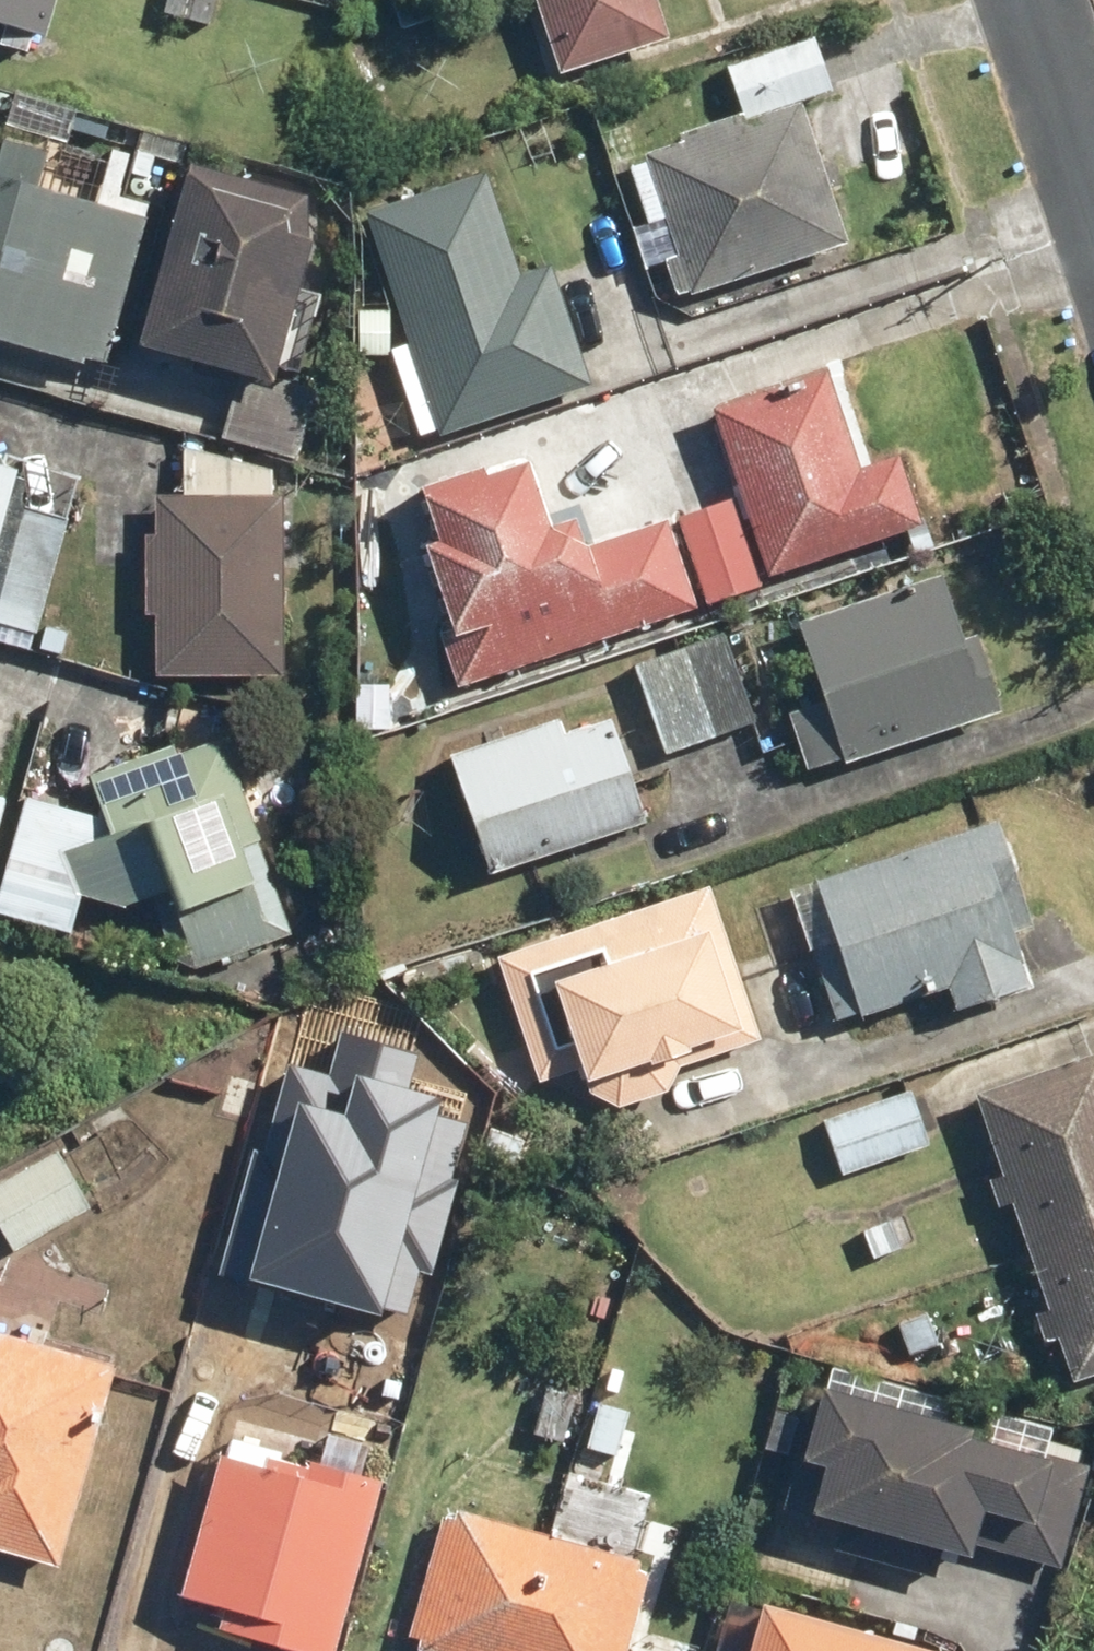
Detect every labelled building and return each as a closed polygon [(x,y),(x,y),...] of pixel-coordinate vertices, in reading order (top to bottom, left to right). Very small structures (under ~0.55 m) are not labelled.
[(43,39),(54,0),(0,0),(0,27),(43,39)] [(158,16),(208,27),(214,0),(161,0),(158,16)] [(391,1),(399,28),(436,16),(430,0),(392,0),(391,1)] [(557,72),(667,38),(655,0),(535,0),(557,72)] [(681,141),(627,159),(675,299),(847,241),(800,101),(831,90),(813,37),(724,66),(740,112),(678,133),(681,141)] [(101,370),(144,217),(36,187),(47,150),(3,138),(0,147),(0,341),(101,370)] [(303,200),(190,168),(143,336),(269,371),(305,244),(303,200)] [(486,173),(363,213),(406,342),(389,348),(417,435),(436,429),(437,434),(590,384),(550,264),(519,274),(486,173)] [(387,310),(356,311),(357,355),(388,355),(387,310)] [(823,370),(712,406),(767,575),(922,524),(899,454),(856,469),(823,370)] [(140,613),(152,613),(152,674),(281,675),(282,495),(270,495),(270,466),(182,445),(181,495),(153,495),(153,534),(141,534),(140,613)] [(667,519),(587,545),(577,517),(551,526),(530,461),(489,475),(486,465),(420,487),(438,540),(426,545),(453,625),(437,631),(456,687),(697,608),(667,519)] [(15,467),(0,463),(0,522),(15,467)] [(731,497),(675,515),(704,603),(760,585),(731,497)] [(36,632),(68,518),(24,506),(18,529),(0,525),(0,622),(36,632)] [(943,572),(796,621),(821,697),(785,709),(806,770),(841,758),(843,765),(1004,711),(978,633),(965,637),(943,572)] [(723,633),(632,665),(663,753),(754,722),(723,633)] [(388,684),(356,684),(356,728),(388,728),(388,684)] [(559,717),(448,753),(488,874),(648,822),(613,716),(564,732),(559,717)] [(81,905),(86,920),(150,898),(169,953),(191,967),(289,933),(218,729),(90,773),(110,831),(98,835),(103,818),(21,798),(0,882),(0,913),(75,932),(81,905)] [(1031,926),(1000,824),(818,879),(837,939),(812,946),(834,1018),(860,1010),(862,1016),(952,989),(958,1008),(1031,986),(1015,931),(1031,926)] [(760,1042),(707,887),(495,956),(539,1079),(581,1068),(589,1092),(674,1067),(760,1042)] [(221,1269),(381,1313),(384,1303),(409,1310),(421,1269),(433,1272),(474,1124),(437,1114),(442,1098),(408,1089),(417,1056),(339,1034),(328,1074),(288,1063),(264,1151),(254,1149),(221,1269)] [(975,1096),(1072,1379),(1093,1371),(1093,1055),(975,1096)] [(910,1086),(821,1118),(841,1175),(930,1143),(910,1086)] [(60,1147),(0,1179),(0,1226),(12,1248),(92,1205),(60,1147)] [(936,1199),(860,1230),(872,1259),(947,1228),(936,1199)] [(928,1310),(896,1320),(908,1355),(939,1345),(928,1310)] [(0,1336),(0,1548),(60,1564),(114,1367),(0,1336)] [(577,1393),(545,1384),(530,1430),(562,1440),(577,1393)] [(978,1427),(824,1384),(804,1456),(825,1462),(811,1510),(841,1518),(833,1546),(933,1574),(941,1545),(975,1555),(978,1544),(1062,1568),(1090,1468),(975,1436),(978,1427)] [(630,1410),(598,1402),(586,1447),(617,1456),(630,1410)] [(221,1451),(179,1594),(222,1606),(216,1626),(303,1650),(332,1650),(382,1479),(311,1458),(308,1468),(267,1456),(265,1464),(221,1451)] [(441,1516),(407,1634),(418,1636),(415,1646),(431,1650),(624,1650),(647,1569),(637,1566),(639,1559),(461,1509),(457,1521),(441,1516)] [(765,1601),(751,1650),(945,1650),(765,1601)]
